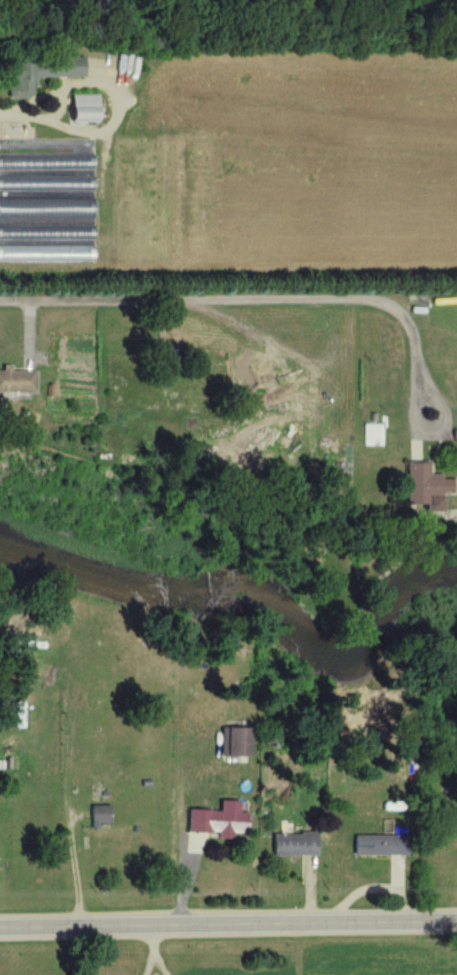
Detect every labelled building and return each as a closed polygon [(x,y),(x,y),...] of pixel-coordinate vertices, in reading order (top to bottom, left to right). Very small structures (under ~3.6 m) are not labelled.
[(27,99),(27,79),(79,79),(79,60),(0,61),(1,99),(27,99)] [(93,125),(93,97),(65,97),(65,125),(93,125)] [(90,262),(90,156),(0,156),(0,262),(90,262)] [(0,373),(0,395),(31,395),(31,373),(0,373)] [(360,448),(377,448),(377,426),(360,426),(360,448)] [(448,496),(448,481),(437,481),(437,476),(424,476),(424,464),(402,464),(402,506),(424,506),(424,496),(448,496)] [(220,730),(220,758),(248,758),(248,730),(220,730)] [(217,812),(185,812),(185,834),(215,835),(215,840),(228,841),(228,834),(244,834),(244,803),(217,803),(217,812)] [(129,828),(107,829),(107,807),(88,807),(89,830),(82,830),(83,839),(129,838),(129,828)] [(314,835),(270,835),(270,857),(314,857),(314,835)] [(403,857),(403,837),(351,837),(351,857),(403,857)]
